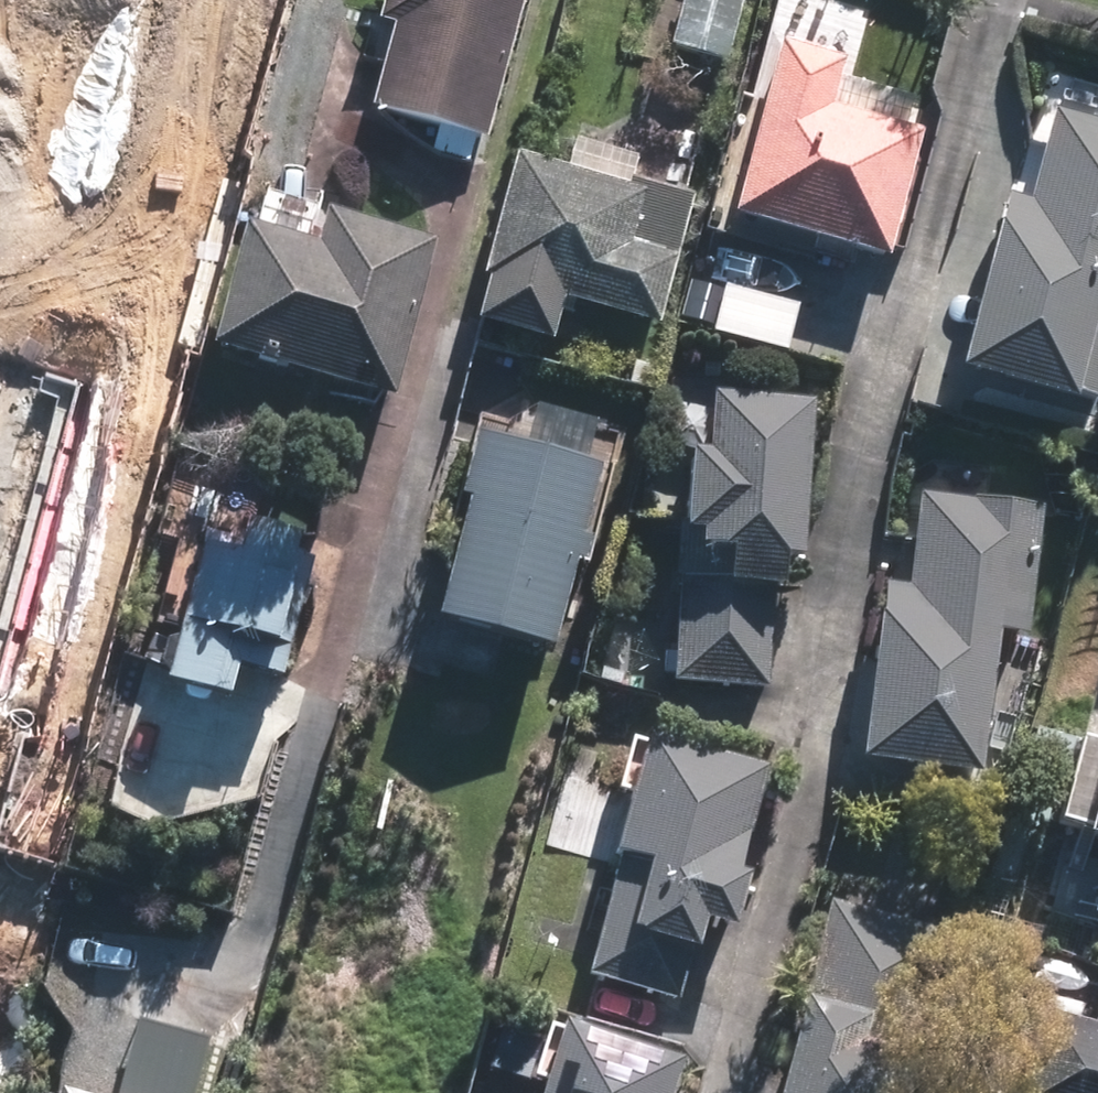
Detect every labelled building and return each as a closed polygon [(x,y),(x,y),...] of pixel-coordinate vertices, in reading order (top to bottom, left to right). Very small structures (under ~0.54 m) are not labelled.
[(220,40),(77,0),(47,0),(0,167),(0,310),(134,347),(220,40)] [(370,17),(384,20),(362,103),(480,135),(517,0),(374,0),(370,17)] [(719,56),(734,0),(672,0),(662,40),(719,56)] [(721,211),(882,254),(917,124),(823,100),(836,53),(769,34),(721,211)] [(1096,395),(1097,386),(1097,302),(1092,300),(1097,281),(1097,118),(1048,104),(1022,196),(998,190),(948,363),(1064,396),(1067,386),(1096,395)] [(622,178),(507,147),(473,273),(509,282),(504,300),(546,311),(551,293),(651,319),(686,188),(624,172),(622,178)] [(386,393),(430,232),(318,202),(309,235),(234,215),(199,343),(386,393)] [(704,326),(781,347),(793,298),(718,277),(704,326)] [(0,351),(0,672),(36,681),(112,379),(0,351)] [(793,551),(805,393),(701,385),(696,445),(681,445),(679,463),(674,463),(665,572),(672,572),(663,674),(763,681),(773,549),(793,551)] [(460,493),(425,611),(545,646),(598,461),(470,425),(452,490),(460,493)] [(1026,631),(1041,501),(915,487),(905,581),(879,578),(875,611),(868,611),(852,755),(975,768),(991,627),(1026,631)] [(272,672),(304,552),(288,549),(294,528),(238,513),(228,546),(193,537),(156,677),(220,693),(229,662),(272,672)] [(23,722),(0,716),(0,805),(23,722)] [(611,848),(578,970),(671,994),(693,913),(727,922),(743,863),(735,861),(761,761),(635,728),(603,846),(611,848)] [(1094,731),(1066,834),(1097,842),(1097,732),(1094,731)] [(1082,909),(1097,914),(1097,851),(1082,909)] [(946,927),(822,892),(766,1092),(899,1092),(946,927)] [(1090,1000),(1083,1023),(1024,1007),(1001,1092),(1097,1092),(1097,1002),(1090,1000)] [(675,1054),(552,1016),(530,1092),(663,1092),(675,1054)] [(191,1033),(132,1017),(111,1092),(174,1092),(191,1033)] [(53,1082),(50,1092),(91,1092),(53,1082)]
